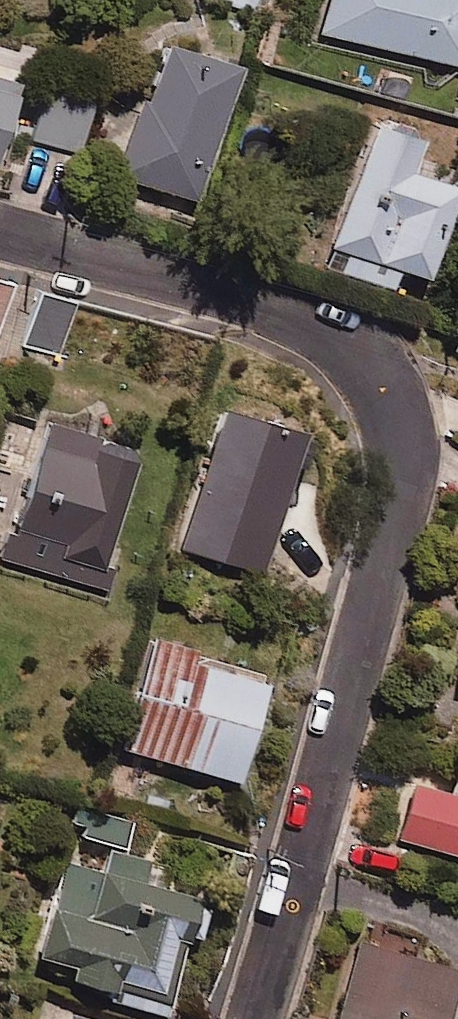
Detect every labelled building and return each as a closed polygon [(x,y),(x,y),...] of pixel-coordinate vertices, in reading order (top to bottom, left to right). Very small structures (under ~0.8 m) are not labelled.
[(252,11),(255,0),(218,0),(252,11)] [(320,36),(457,68),(457,0),(328,0),(320,36)] [(246,71),(172,47),(128,180),(202,204),(246,71)] [(0,49),(0,166),(3,167),(38,61),(0,49)] [(95,113),(45,103),(37,143),(87,153),(95,113)] [(376,124),(326,266),(396,291),(404,269),(434,280),(457,213),(457,188),(416,174),(428,142),(376,124)] [(0,279),(0,340),(1,340),(17,284),(0,279)] [(77,304),(43,294),(28,343),(62,354),(77,304)] [(309,437),(229,412),(185,550),(265,575),(309,437)] [(107,439),(51,422),(8,566),(110,597),(151,460),(104,447),(107,439)] [(201,653),(158,641),(126,750),(246,784),(274,686),(198,664),(201,653)] [(418,786),(402,840),(457,856),(457,798),(418,786)] [(112,851),(130,856),(140,824),(76,805),(70,825),(82,829),(78,840),(112,851)] [(130,856),(112,851),(105,874),(70,864),(42,956),(83,968),(76,989),(170,1017),(194,937),(202,940),(212,905),(163,890),(170,868),(130,856)] [(362,947),(343,1018),(454,1018),(457,1005),(457,972),(362,947)]
